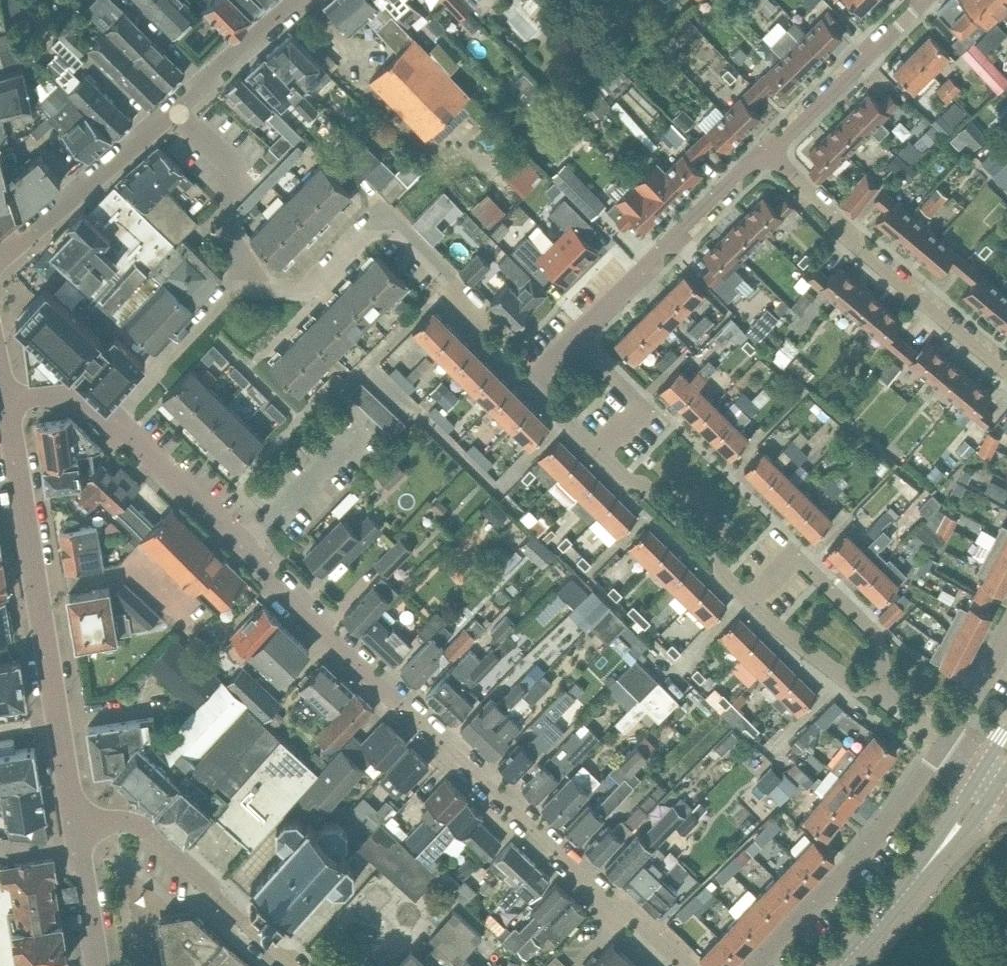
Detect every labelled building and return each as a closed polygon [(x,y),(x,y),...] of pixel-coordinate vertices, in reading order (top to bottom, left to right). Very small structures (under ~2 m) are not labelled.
[(7,19),(23,3),(19,0),(1,0),(7,19)] [(107,30),(167,90),(185,72),(113,0),(95,0),(86,9),(107,30)] [(161,0),(138,0),(174,36),(185,25),(161,0)] [(185,25),(198,12),(188,2),(189,0),(161,0),(185,25)] [(260,0),(201,0),(206,5),(220,19),(234,33),(248,19),(247,19),(252,13),(258,12),(266,5),(260,0)] [(426,138),(462,103),(470,111),(466,115),(478,128),(490,116),(385,10),(383,12),(380,8),(381,8),(374,0),(331,0),(325,5),(350,34),(367,19),(398,52),(369,80),(426,138)] [(408,23),(413,18),(420,13),(423,10),(414,0),(387,0),(408,23)] [(461,18),(472,8),(465,0),(444,0),(461,18)] [(482,15),(497,0),(468,0),(482,15)] [(861,12),(873,0),(849,0),(861,12)] [(938,12),(951,26),(960,36),(967,29),(975,38),(1006,9),(1006,8),(1006,0),(950,0),(938,12)] [(12,41),(0,2),(0,44),(12,41)] [(831,9),(806,34),(825,53),(842,36),(832,25),(840,18),(831,9)] [(987,54),(1006,35),(1006,15),(976,44),(987,54)] [(79,56),(89,48),(75,33),(81,28),(71,19),(56,33),(61,38),(79,56)] [(771,43),(771,44),(783,56),(783,57),(802,76),(805,73),(825,53),(806,34),(793,21),(787,28),(773,41),(771,43)] [(39,29),(32,37),(41,46),(49,38),(39,29)] [(107,30),(89,48),(149,107),(167,90),(107,30)] [(616,32),(591,53),(604,68),(629,47),(616,32)] [(324,84),(331,78),(292,33),(267,54),(300,92),(306,87),(322,103),(332,92),(324,84)] [(930,34),(912,52),(932,72),(950,54),(930,34)] [(725,51),(739,66),(753,53),(738,37),(725,51)] [(84,61),(79,56),(61,38),(53,46),(75,69),(84,61)] [(0,44),(0,73),(22,67),(15,40),(12,41),(0,44)] [(652,40),(643,49),(651,57),(659,48),(652,40)] [(962,53),(997,90),(1006,81),(1006,76),(987,54),(976,44),(975,42),(962,53)] [(439,43),(431,50),(449,70),(457,63),(439,43)] [(932,72),(912,52),(894,70),(914,90),(932,72)] [(266,56),(248,72),(262,87),(274,101),(282,110),(292,101),(296,106),(308,119),(319,109),(307,96),(304,98),(280,70),(266,56)] [(783,57),(754,85),(762,94),(774,82),(784,93),(802,76),(783,57)] [(3,114),(33,106),(41,104),(40,102),(42,100),(42,99),(38,82),(29,85),(24,67),(22,67),(0,73),(0,114),(3,114)] [(119,106),(95,82),(98,78),(90,70),(81,79),(68,67),(56,79),(60,83),(81,104),(115,137),(133,120),(119,106)] [(728,69),(723,74),(731,82),(737,77),(729,68),(728,69)] [(516,83),(526,93),(517,101),(540,125),(558,108),(525,74),(516,83)] [(249,116),(256,124),(265,115),(295,143),(302,136),(241,76),(226,89),(251,114),(249,116)] [(949,76),(943,83),(954,95),(961,88),(949,76)] [(42,100),(41,104),(52,115),(49,118),(48,119),(53,124),(89,160),(111,140),(85,114),(78,107),(81,104),(60,83),(42,99),(42,100)] [(954,95),(943,83),(936,90),(948,102),(954,95)] [(633,84),(623,94),(650,120),(660,110),(633,84)] [(754,85),(725,114),(744,132),(761,116),(750,105),(762,94),(754,85)] [(593,87),(578,99),(595,120),(610,108),(593,87)] [(870,93),(852,111),(871,130),(880,139),(890,130),(881,121),(899,103),(890,94),(880,103),(870,93)] [(0,114),(0,138),(27,130),(36,121),(33,106),(3,114),(0,114)] [(683,107),(672,119),(684,131),(695,120),(683,107)] [(852,111),(828,134),(847,154),(871,130),(852,111)] [(709,130),(698,140),(706,149),(716,139),(726,150),(744,132),(725,114),(709,130)] [(933,122),(947,136),(954,128),(941,114),(933,122)] [(38,138),(53,124),(47,118),(48,117),(47,116),(32,131),(38,138)] [(972,119),(951,139),(959,148),(966,141),(980,128),(972,119)] [(662,135),(675,148),(685,138),(672,124),(662,135)] [(932,124),(921,135),(929,144),(940,133),(932,124)] [(828,134),(809,152),(820,162),(810,172),(819,182),(819,181),(847,154),(828,134)] [(983,161),(994,174),(1006,161),(1006,138),(983,161)] [(896,155),(909,167),(923,152),(910,140),(896,155)] [(361,142),(340,163),(360,183),(366,177),(381,161),(361,142)] [(696,142),(667,171),(686,190),(703,173),(693,162),(704,151),(696,142)] [(2,231),(61,182),(48,167),(40,155),(34,160),(31,156),(27,160),(29,163),(21,170),(15,163),(17,160),(13,145),(0,149),(0,147),(0,229),(1,229),(0,230),(2,231)] [(298,145),(291,153),(297,159),(305,152),(298,145)] [(147,208),(144,212),(177,244),(218,282),(224,276),(183,237),(198,221),(174,198),(178,194),(170,186),(177,179),(186,188),(193,181),(194,182),(195,181),(158,146),(118,181),(147,208)] [(264,154),(272,162),(279,154),(272,147),(264,154)] [(291,153),(283,161),(290,167),(297,159),(291,153)] [(896,155),(888,164),(893,168),(899,173),(901,175),(902,174),(909,167),(896,155)] [(410,159),(401,167),(413,179),(422,171),(410,159)] [(283,161),(276,169),(282,175),(290,167),(283,161)] [(381,161),(366,177),(379,190),(394,174),(381,161)] [(686,190),(657,161),(634,184),(662,213),(686,190)] [(566,163),(551,177),(592,218),(603,207),(606,204),(566,163)] [(994,176),(1005,187),(1006,185),(1006,163),(994,176)] [(251,237),(279,264),(351,192),(322,164),(251,237)] [(893,168),(885,177),(891,182),(899,173),(893,168)] [(276,169),(268,176),(274,183),(282,175),(276,169)] [(841,204),(854,216),(879,186),(866,173),(841,204)] [(379,190),(391,202),(406,186),(394,174),(379,190)] [(267,190),(274,183),(268,176),(260,184),(267,190)] [(645,230),(662,213),(634,184),(630,180),(606,204),(603,207),(612,216),(625,229),(635,219),(645,230)] [(260,184),(253,192),(259,198),(267,190),(260,184)] [(177,244),(144,212),(143,212),(115,185),(88,213),(84,209),(70,222),(74,227),(52,251),(68,266),(63,270),(110,313),(116,318),(122,325),(126,320),(158,349),(195,309),(193,307),(199,301),(199,302),(218,282),(177,244)] [(920,208),(931,217),(948,197),(937,188),(920,208)] [(443,191),(412,223),(432,243),(444,231),(435,222),(455,202),(443,191)] [(877,220),(896,237),(913,216),(883,191),(875,200),(886,209),(877,220)] [(253,192),(245,199),(252,206),(259,198),(253,192)] [(764,196),(745,214),(765,234),(793,206),(794,206),(785,197),(784,197),(775,207),(764,196)] [(565,198),(550,213),(566,230),(555,241),(583,269),(600,252),(587,239),(597,229),(565,198)] [(245,199),(238,207),(244,213),(252,206),(245,199)] [(745,214),(722,237),(722,238),(741,257),(765,234),(745,214)] [(913,216),(896,237),(919,256),(937,235),(913,216)] [(503,223),(493,234),(499,240),(510,229),(503,223)] [(948,261),(961,272),(969,262),(937,235),(919,256),(939,272),(948,261)] [(527,236),(512,251),(544,283),(554,273),(567,286),(583,269),(555,241),(554,242),(544,252),(528,236),(527,236)] [(741,257),(722,238),(704,255),(715,266),(705,276),(729,300),(740,290),(735,285),(744,277),(732,265),(741,257)] [(987,243),(979,252),(985,257),(993,248),(987,243)] [(490,302),(515,326),(533,308),(532,308),(547,293),(508,253),(499,263),(517,280),(511,286),(508,284),(505,288),(490,302)] [(806,253),(798,262),(804,267),(812,259),(806,253)] [(460,271),(473,284),(487,270),(489,267),(476,254),(460,271)] [(271,364),(299,392),(406,283),(378,255),(271,364)] [(964,294),(983,310),(1001,289),(969,262),(961,272),(973,282),(964,294)] [(808,280),(840,306),(859,284),(838,266),(828,277),(818,268),(808,280)] [(685,274),(668,291),(686,310),(704,293),(685,274)] [(840,306),(862,324),(881,302),(859,284),(840,306)] [(66,365),(71,370),(76,364),(82,370),(77,375),(108,403),(146,362),(115,334),(107,342),(47,287),(17,320),(36,337),(40,368),(66,365)] [(983,310),(1006,330),(1006,329),(1006,294),(1001,289),(983,310)] [(668,291),(651,308),(668,326),(669,327),(686,310),(668,291)] [(792,308),(802,317),(815,302),(805,293),(792,308)] [(404,299),(395,308),(405,317),(413,308),(404,299)] [(746,332),(758,343),(790,306),(782,299),(771,311),(767,308),(746,332)] [(862,324),(896,352),(905,342),(892,331),(902,320),(881,302),(862,324)] [(651,308),(633,325),(652,344),(659,336),(660,335),(668,326),(651,308)] [(413,330),(433,349),(453,329),(433,310),(413,330)] [(706,314),(698,322),(706,331),(715,323),(706,314)] [(732,337),(738,343),(747,334),(732,318),(713,336),(723,346),(732,337)] [(706,331),(698,322),(689,330),(698,339),(706,331)] [(633,325),(616,342),(634,361),(652,344),(633,325)] [(433,349),(452,368),(472,348),(453,329),(433,349)] [(390,355),(397,363),(419,341),(412,334),(406,340),(406,339),(390,355)] [(747,334),(738,343),(739,345),(740,344),(751,356),(760,347),(747,334)] [(896,352),(931,381),(949,359),(927,341),(917,353),(905,342),(896,352)] [(208,351),(202,357),(210,365),(216,359),(222,366),(228,359),(214,345),(211,348),(208,351)] [(784,369),(789,363),(795,357),(782,346),(771,358),(784,369)] [(464,395),(472,388),(492,368),(472,348),(452,368),(464,379),(456,387),(464,395)] [(671,348),(663,355),(671,363),(678,357),(679,356),(671,348)] [(663,355),(655,363),(664,371),(671,363),(663,355)] [(407,377),(400,384),(409,394),(417,387),(413,383),(434,362),(427,356),(407,377)] [(796,357),(789,365),(805,381),(813,372),(796,357)] [(662,388),(661,388),(679,405),(698,386),(717,367),(716,366),(709,359),(690,379),(680,369),(662,388)] [(931,381),(952,398),(970,377),(949,359),(931,381)] [(890,360),(878,376),(889,385),(902,369),(890,360)] [(230,373),(244,387),(250,381),(236,366),(230,373)] [(390,374),(400,384),(407,377),(397,367),(390,374)] [(472,388),(491,407),(511,387),(492,368),(472,388)] [(163,397),(236,468),(264,440),(191,369),(163,397)] [(970,377),(952,398),(985,425),(993,416),(982,407),(992,395),(970,377)] [(848,390),(857,398),(866,388),(857,380),(848,390)] [(362,383),(356,389),(363,396),(369,389),(362,383)] [(248,390),(262,405),(268,398),(254,384),(248,390)] [(698,386),(679,405),(696,422),(715,403),(698,386)] [(438,400),(448,410),(461,398),(450,387),(438,400)] [(491,407),(511,426),(530,406),(511,387),(491,407)] [(356,389),(350,395),(357,402),(363,396),(356,389)] [(369,389),(363,396),(370,403),(377,397),(369,389)] [(744,392),(735,401),(743,409),(752,400),(744,392)] [(363,396),(357,402),(364,409),(370,403),(363,396)] [(377,397),(370,403),(378,409),(384,403),(377,397)] [(732,420),(713,439),(731,456),(750,437),(740,428),(760,408),(752,400),(743,409),(732,420)] [(266,408),(280,423),(287,416),(272,402),(266,408)] [(370,403),(364,409),(372,416),(378,409),(370,403)] [(384,403),(378,409),(385,416),(391,410),(384,403)] [(715,403),(696,422),(713,439),(732,420),(715,403)] [(926,413),(935,421),(944,410),(934,403),(926,413)] [(436,405),(429,413),(439,423),(446,415),(436,405)] [(511,426),(531,446),(547,429),(551,425),(531,405),(530,406),(511,426)] [(811,419),(821,428),(831,416),(821,408),(811,419)] [(378,409),(372,416),(379,423),(385,416),(378,409)] [(391,410),(385,416),(392,423),(399,417),(391,410)] [(446,415),(439,423),(449,432),(456,425),(446,415)] [(385,416),(379,423),(386,429),(392,423),(385,416)] [(399,417),(392,423),(400,430),(406,424),(399,417)] [(71,418),(38,424),(38,426),(41,445),(45,466),(65,462),(65,461),(66,460),(69,459),(77,456),(93,452),(102,449),(99,446),(91,437),(71,418)] [(392,423),(386,429),(394,436),(400,430),(392,423)] [(978,453),(989,458),(999,438),(988,433),(978,453)] [(558,440),(539,459),(559,478),(578,459),(579,459),(559,439),(558,440)] [(474,444),(467,451),(477,461),(484,453),(474,444)] [(799,446),(791,454),(801,464),(809,456),(799,446)] [(745,469),(745,470),(762,487),(781,468),(763,451),(745,469)] [(76,483),(78,485),(85,478),(86,479),(95,469),(93,452),(77,456),(69,459),(66,460),(65,461),(65,462),(45,466),(48,487),(76,483)] [(484,453),(477,461),(487,471),(494,463),(484,453)] [(572,504),(573,504),(598,478),(578,459),(559,478),(549,489),(568,508),(572,504)] [(90,507),(99,497),(116,512),(141,486),(121,466),(114,473),(102,461),(95,469),(86,479),(85,478),(78,485),(73,491),(90,507)] [(389,467),(379,477),(389,488),(399,478),(389,467)] [(531,468),(523,477),(529,482),(537,473),(531,468)] [(781,468),(762,487),(780,504),(798,485),(781,468)] [(959,478),(968,482),(973,472),(964,468),(959,478)] [(818,481),(826,490),(835,481),(827,472),(818,481)] [(591,509),(599,517),(618,498),(598,478),(573,504),(573,505),(565,513),(574,521),(582,514),(584,516),(591,509)] [(835,481),(826,490),(834,498),(843,489),(835,481)] [(952,491),(961,495),(966,486),(957,481),(952,491)] [(798,485),(780,504),(797,520),(815,501),(798,485)] [(941,502),(934,493),(919,507),(928,517),(939,507),(941,502)] [(599,517),(598,517),(618,537),(637,518),(638,517),(618,497),(618,498),(599,517)] [(431,506),(440,515),(448,507),(439,498),(431,506)] [(815,501),(797,520),(814,538),(815,538),(833,519),(815,501)] [(141,540),(193,591),(225,559),(172,507),(158,522),(141,540)] [(928,517),(924,521),(936,533),(941,523),(946,513),(939,507),(928,517)] [(957,518),(946,513),(941,523),(936,533),(946,539),(957,518)] [(529,527),(538,536),(551,523),(542,514),(529,527)] [(307,555),(323,571),(350,544),(357,551),(380,528),(369,517),(354,531),(342,519),(307,555)] [(60,531),(63,548),(86,544),(86,539),(99,537),(98,531),(92,525),(80,527),(79,522),(73,520),(64,522),(66,530),(60,531)] [(875,537),(883,528),(876,520),(867,529),(875,537)] [(997,534),(1006,539),(1006,525),(1003,523),(997,534)] [(648,528),(629,548),(649,568),(650,567),(668,548),(649,528),(648,528)] [(864,549),(846,568),(862,585),(890,557),(880,548),(891,536),(884,528),(864,549)] [(828,551),(846,568),(864,549),(846,532),(828,551)] [(533,533),(521,546),(542,566),(555,553),(533,533)] [(567,534),(559,543),(564,549),(573,540),(567,534)] [(990,548),(1006,557),(1006,539),(997,534),(990,547),(990,548)] [(375,563),(388,576),(414,549),(400,536),(375,563)] [(86,544),(63,548),(67,570),(104,564),(99,537),(86,539),(86,544)] [(9,592),(1,547),(0,539),(0,593),(9,592)] [(972,555),(983,560),(997,568),(993,576),(1006,583),(1006,557),(990,548),(990,547),(979,542),(972,555)] [(931,543),(925,554),(934,559),(934,558),(935,559),(941,548),(931,543)] [(650,567),(669,586),(688,567),(668,548),(650,567)] [(558,553),(552,558),(548,562),(565,579),(575,570),(558,553)] [(934,559),(925,554),(911,581),(923,587),(928,578),(925,576),(934,559)] [(583,555),(577,561),(586,570),(592,564),(583,555)] [(862,585),(887,609),(901,595),(894,588),(899,584),(908,574),(890,557),(862,585)] [(225,559),(193,591),(194,592),(201,584),(223,605),(247,581),(225,559)] [(976,593),(989,600),(990,598),(995,589),(1003,593),(1006,585),(1006,584),(1006,583),(993,576),(997,568),(983,560),(979,568),(977,572),(985,576),(977,591),(976,593)] [(669,586),(689,605),(708,587),(688,567),(669,586)] [(569,581),(558,591),(574,608),(593,589),(576,571),(567,580),(569,581)] [(358,602),(344,616),(360,631),(361,631),(361,630),(374,616),(389,601),(390,602),(397,594),(399,592),(383,576),(380,578),(374,584),(358,602)] [(116,593),(116,596),(128,608),(126,610),(114,612),(109,588),(90,592),(71,595),(71,594),(68,595),(69,597),(77,643),(77,645),(79,644),(100,640),(101,645),(107,648),(113,647),(117,642),(116,638),(118,637),(117,634),(132,631),(132,630),(147,628),(149,626),(149,627),(160,615),(125,583),(116,593)] [(614,586),(608,592),(617,600),(623,594),(614,586)] [(689,605),(688,606),(708,626),(727,607),(728,606),(708,586),(708,587),(689,605)] [(586,630),(591,625),(610,606),(593,589),(574,608),(569,612),(586,630)] [(901,595),(887,609),(879,617),(887,625),(904,608),(903,608),(911,600),(904,593),(902,596),(901,595)] [(959,604),(956,609),(986,624),(991,615),(984,611),(989,600),(976,593),(968,609),(959,604)] [(12,637),(6,600),(0,601),(0,639),(12,637)] [(634,605),(628,611),(636,620),(642,613),(634,605)] [(245,659),(251,653),(281,623),(282,622),(265,606),(251,620),(225,647),(228,649),(227,654),(234,661),(239,661),(242,664),(246,660),(245,659)] [(610,606),(591,625),(609,643),(619,633),(628,624),(610,606)] [(389,629),(387,627),(396,619),(384,608),(361,632),(393,663),(412,643),(394,625),(389,629)] [(956,609),(946,629),(976,645),(986,624),(956,609)] [(418,632),(427,641),(446,620),(437,612),(418,632)] [(642,613),(636,620),(645,628),(651,622),(642,613)] [(491,631),(501,640),(516,624),(507,615),(491,631)] [(467,627),(444,650),(454,660),(476,636),(486,626),(477,617),(467,627)] [(720,636),(739,656),(758,637),(739,617),(720,636)] [(281,623),(251,653),(280,681),(296,665),(309,650),(308,649),(308,650),(281,624),(282,624),(281,623)] [(401,671),(416,685),(430,670),(439,660),(435,656),(445,645),(448,641),(445,638),(452,631),(445,624),(415,656),(401,671)] [(628,624),(619,633),(629,643),(624,649),(634,659),(648,644),(638,634),(631,627),(628,624)] [(518,628),(510,635),(515,640),(523,633),(518,628)] [(936,648),(931,659),(959,674),(960,674),(966,664),(976,645),(946,629),(936,648)] [(467,680),(441,709),(455,722),(469,707),(478,698),(469,689),(516,643),(508,634),(493,649),(470,671),(467,680)] [(140,798),(152,810),(249,704),(227,684),(175,637),(149,666),(183,698),(195,709),(188,717),(153,755),(140,744),(135,745),(116,767),(115,766),(111,767),(109,770),(130,789),(140,799),(140,798)] [(739,656),(759,675),(778,656),(758,637),(739,656)] [(639,698),(641,699),(659,681),(642,663),(657,649),(652,644),(607,688),(628,709),(639,698)] [(673,644),(666,650),(675,658),(681,652),(673,644)] [(427,695),(441,709),(467,680),(470,671),(493,649),(492,648),(481,659),(470,649),(441,681),(427,695)] [(798,675),(778,656),(759,675),(779,695),(798,675)] [(27,701),(20,659),(0,662),(0,714),(4,714),(9,717),(15,716),(19,711),(17,702),(27,701)] [(291,711),(296,717),(299,714),(309,723),(322,709),(329,715),(340,704),(354,689),(324,661),(310,675),(299,687),(307,695),(291,711)] [(475,714),(461,728),(477,743),(522,697),(529,690),(537,681),(545,674),(536,665),(529,673),(520,681),(499,703),(492,696),(482,707),(475,714)] [(227,684),(249,704),(264,687),(243,667),(227,684)] [(698,668),(692,675),(701,683),(707,677),(698,668)] [(127,687),(132,692),(149,675),(144,670),(127,687)] [(779,695),(772,702),(782,712),(789,705),(798,714),(817,695),(798,675),(779,695)] [(659,681),(641,699),(640,700),(659,720),(679,701),(659,681)] [(249,704),(152,810),(155,812),(185,840),(186,838),(210,811),(214,815),(282,739),(264,722),(282,703),(264,687),(249,704)] [(543,711),(553,721),(576,698),(566,688),(543,711)] [(316,735),(333,752),(334,753),(352,733),(352,732),(373,710),(374,710),(374,709),(358,693),(344,708),(316,735)] [(724,694),(718,700),(726,708),(732,702),(724,694)] [(522,697),(477,743),(492,757),(506,743),(526,722),(521,717),(532,706),(522,697)] [(835,700),(815,720),(823,729),(843,708),(835,700)] [(513,750),(499,764),(515,779),(529,765),(538,754),(544,748),(546,750),(558,738),(564,731),(553,721),(543,711),(531,723),(540,732),(524,747),(520,743),(513,750)] [(743,713),(737,719),(746,727),(752,721),(743,713)] [(95,772),(109,770),(111,767),(115,766),(116,767),(135,745),(140,744),(142,744),(141,740),(157,737),(154,717),(88,727),(89,731),(90,730),(92,745),(94,744),(95,754),(93,754),(96,768),(95,769),(95,772)] [(752,721),(746,727),(754,736),(760,730),(752,721)] [(811,723),(796,737),(804,745),(818,730),(811,723)] [(334,753),(323,765),(324,766),(347,789),(365,769),(364,768),(376,756),(385,765),(407,743),(388,725),(379,734),(375,731),(364,743),(352,733),(334,753)] [(536,772),(522,786),(538,801),(539,800),(552,787),(560,779),(581,756),(600,738),(589,727),(581,736),(575,731),(553,754),(544,763),(536,772)] [(857,753),(856,754),(878,773),(879,772),(880,772),(897,750),(875,732),(857,753)] [(619,762),(632,774),(657,747),(644,735),(619,762)] [(804,745),(796,737),(790,744),(797,751),(804,745)] [(20,781),(39,778),(35,747),(17,750),(16,744),(15,744),(14,739),(0,742),(0,784),(20,781)] [(307,762),(282,739),(214,815),(250,847),(299,794),(319,772),(307,762)] [(724,739),(715,748),(722,755),(731,746),(724,739)] [(379,780),(397,797),(405,789),(415,779),(429,764),(411,747),(397,761),(387,772),(379,780)] [(849,747),(832,768),(840,775),(861,793),(862,793),(878,773),(856,754),(857,753),(849,747)] [(795,762),(788,769),(798,778),(805,771),(795,762)] [(772,765),(758,780),(769,791),(784,776),(772,765)] [(330,806),(347,789),(324,766),(319,772),(299,794),(309,804),(318,794),(330,806)] [(543,805),(560,821),(589,790),(580,781),(585,776),(578,769),(573,774),(543,805)] [(798,778),(808,788),(815,781),(805,771),(798,778)] [(565,828),(581,843),(604,818),(636,787),(625,775),(593,807),(589,803),(565,828)] [(822,795),(822,796),(844,815),(845,814),(861,793),(840,775),(822,795)] [(430,805),(421,815),(436,831),(468,799),(446,778),(426,800),(430,805)] [(0,786),(0,813),(5,812),(7,826),(8,826),(10,838),(44,842),(45,842),(46,841),(47,840),(48,839),(48,838),(45,820),(46,820),(40,780),(20,783),(0,786)] [(585,847),(601,862),(626,837),(649,813),(647,811),(657,800),(651,793),(624,820),(623,819),(612,831),(606,825),(599,833),(585,847)] [(390,799),(386,795),(380,802),(382,805),(379,809),(364,795),(352,809),(374,828),(380,822),(384,825),(398,809),(389,800),(390,799)] [(606,867),(623,883),(659,845),(658,845),(677,825),(677,826),(701,802),(700,801),(694,807),(682,796),(674,804),(673,803),(641,836),(638,833),(620,852),(606,867)] [(822,796),(804,817),(827,836),(844,815),(822,796)] [(484,817),(468,802),(417,856),(433,872),(441,864),(434,857),(458,832),(463,837),(479,821),(484,817)] [(707,808),(701,802),(677,826),(685,834),(700,818),(699,817),(707,808)] [(285,849),(284,849),(285,850),(254,885),(253,884),(250,886),(253,889),(254,888),(258,892),(257,893),(258,894),(254,898),(253,897),(250,900),(254,903),(255,902),(276,921),(275,922),(278,925),(281,922),(280,921),(284,917),(285,918),(286,916),(290,921),(289,922),(292,924),(294,921),(293,920),(325,885),(326,886),(332,891),(331,893),(335,894),(335,892),(344,892),(344,893),(347,892),(347,890),(353,884),(354,884),(355,881),(354,881),(353,872),(354,872),(354,868),(351,868),(344,862),(347,859),(348,860),(350,857),(348,855),(346,856),(343,853),(347,849),(344,846),(346,844),(348,844),(348,842),(347,842),(346,832),(348,832),(348,829),(346,829),(340,823),(339,820),(337,820),(337,821),(327,822),(327,821),(324,821),(324,823),(317,831),(310,824),(311,822),(309,820),(307,822),(307,823),(305,826),(299,821),(298,817),(295,817),(295,820),(287,820),(286,819),(283,820),(284,822),(278,828),(277,828),(276,831),(277,831),(277,840),(276,840),(277,844),(278,843),(285,849)] [(765,828),(763,829),(771,836),(782,825),(775,818),(769,824),(765,828)] [(405,839),(418,851),(437,832),(424,820),(405,839)] [(501,842),(479,821),(463,837),(486,859),(501,842)] [(384,825),(380,822),(374,828),(375,830),(359,848),(380,867),(402,842),(384,825)] [(771,836),(762,828),(753,837),(761,846),(771,836)] [(814,838),(795,858),(815,878),(835,858),(814,838)] [(500,864),(494,870),(502,878),(505,875),(512,883),(515,885),(536,864),(512,842),(507,847),(498,857),(495,860),(500,864)] [(623,883),(640,899),(679,860),(678,860),(669,870),(658,860),(666,852),(659,845),(623,883)] [(745,847),(726,866),(733,873),(752,854),(745,847)] [(795,858),(776,877),(797,898),(815,878),(795,858)] [(55,877),(52,859),(2,867),(0,866),(0,965),(53,965),(52,961),(68,958),(62,917),(60,917),(54,877),(55,877)] [(679,860),(640,899),(656,914),(675,894),(667,886),(686,867),(679,860)] [(441,864),(433,872),(437,876),(436,877),(449,889),(452,892),(461,883),(441,864)] [(536,864),(515,885),(500,901),(508,908),(523,893),(530,900),(537,893),(551,878),(536,864)] [(733,873),(726,866),(715,877),(722,884),(733,873)] [(776,878),(757,897),(778,917),(797,897),(776,878)] [(461,883),(452,892),(465,904),(466,903),(470,907),(472,905),(475,908),(485,898),(465,879),(461,883)] [(486,881),(480,888),(487,895),(494,887),(486,881)] [(516,951),(517,949),(532,935),(569,896),(555,882),(532,907),(537,912),(520,930),(516,927),(512,931),(507,926),(506,927),(499,934),(516,951)] [(696,895),(687,904),(694,911),(702,902),(696,895)] [(535,934),(535,935),(543,942),(549,936),(557,944),(587,912),(571,897),(550,919),(549,918),(535,934)] [(757,897),(738,917),(759,937),(778,917),(757,897)] [(667,908),(670,911),(681,901),(678,898),(667,908)] [(480,916),(499,934),(506,927),(491,913),(497,907),(492,903),(480,916)] [(694,911),(687,904),(675,916),(682,922),(694,911)] [(464,956),(482,936),(455,911),(430,937),(437,944),(425,957),(412,946),(394,965),(475,965),(464,956)] [(222,939),(192,912),(162,916),(162,919),(164,918),(171,965),(198,965),(222,939)] [(738,917),(719,937),(740,956),(759,937),(738,917)] [(532,935),(517,949),(528,959),(542,945),(532,935)] [(719,937),(700,956),(710,965),(731,965),(740,956),(719,937)] [(222,939),(198,965),(252,965),(222,939)] [(631,961),(620,950),(619,951),(613,946),(614,944),(613,943),(590,965),(626,965),(631,961)] [(546,965),(567,965),(563,962),(556,956),(546,965)]
